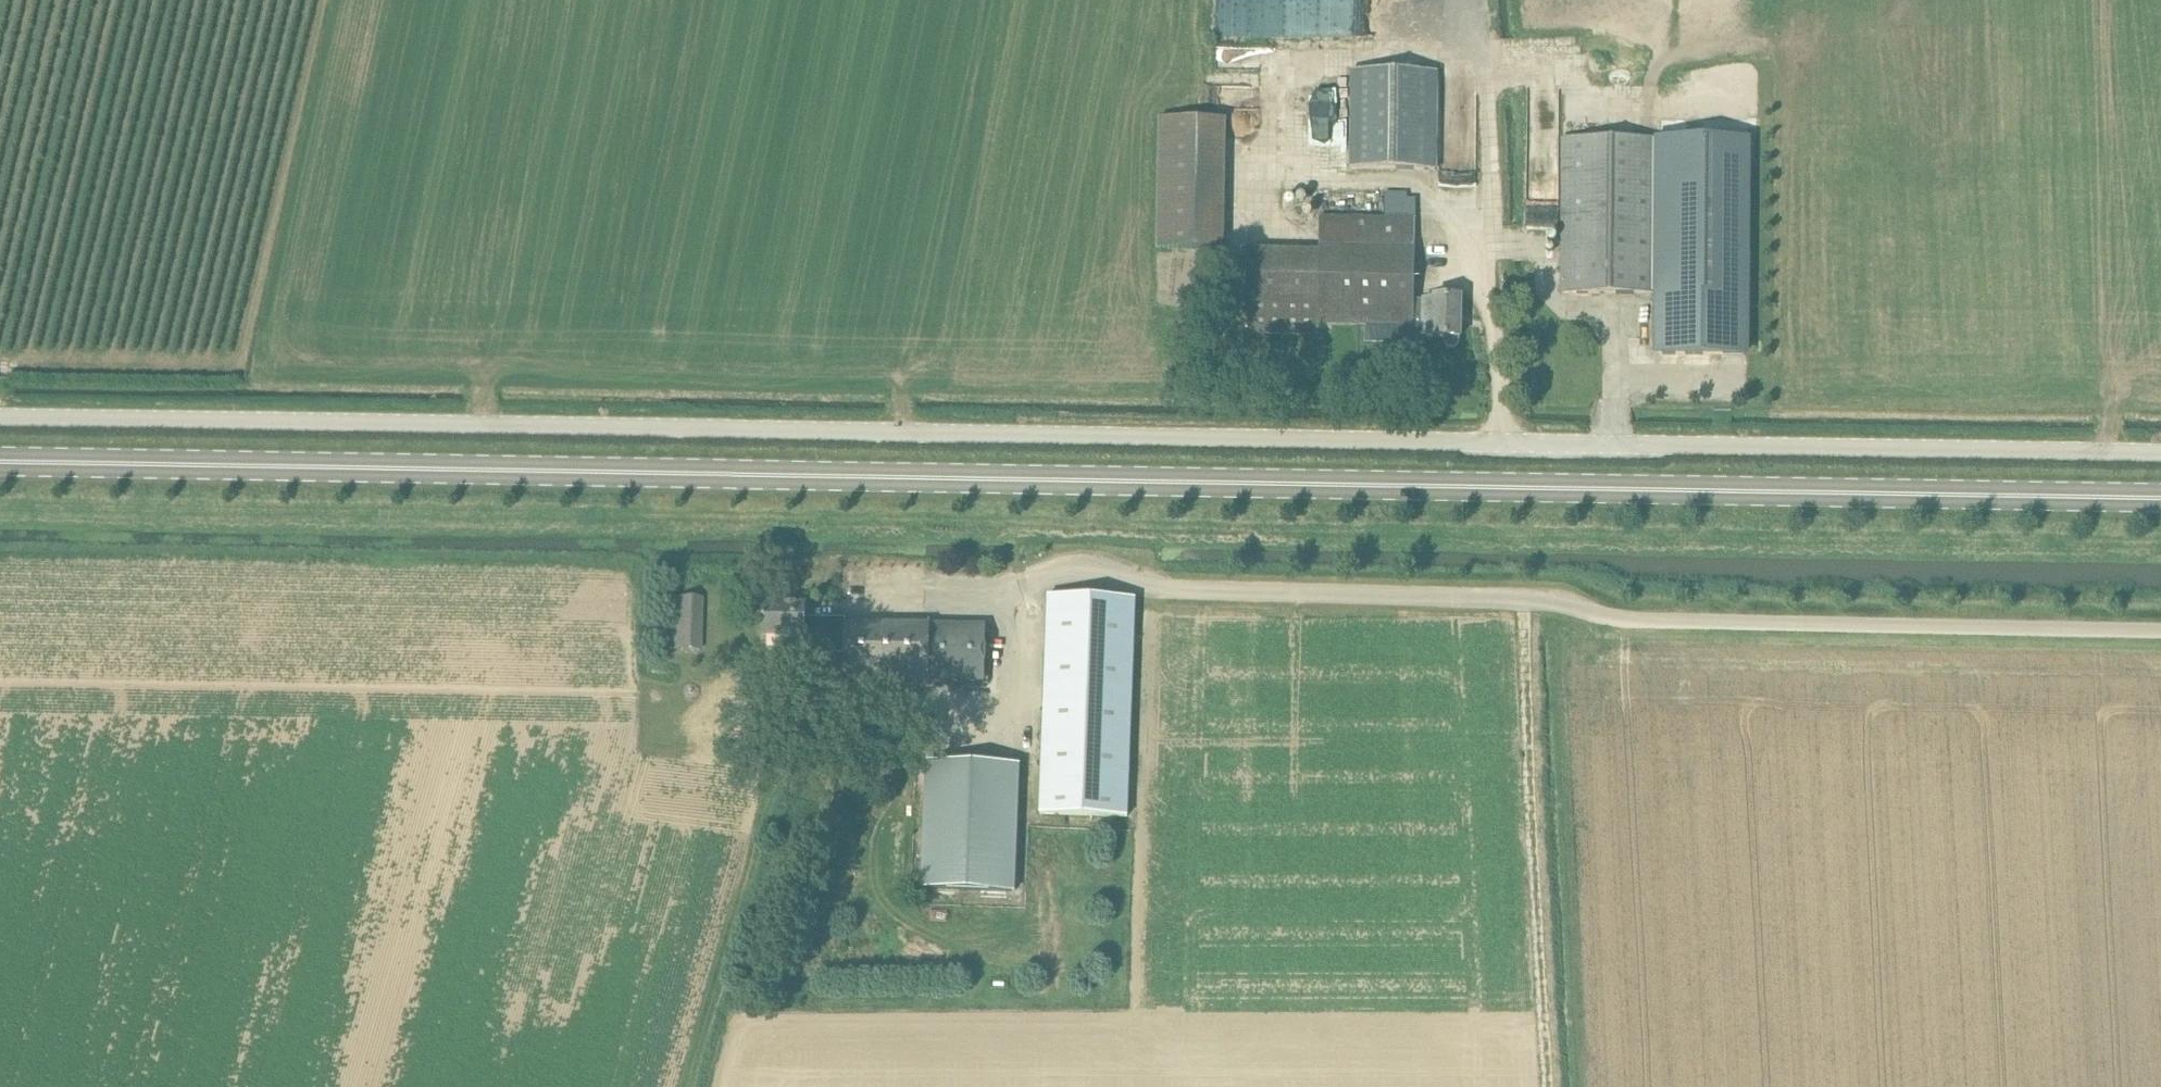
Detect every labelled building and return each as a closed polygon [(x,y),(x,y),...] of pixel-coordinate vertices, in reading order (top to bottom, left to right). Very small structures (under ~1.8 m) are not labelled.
[(1218,34),(1398,37),(1399,0),(1218,0),(1218,34)] [(1438,170),(1439,72),(1352,71),(1351,170),(1438,170)] [(1226,119),(1210,119),(1159,118),(1157,247),(1224,248),(1226,119)] [(1654,339),(1653,355),(1746,355),(1749,137),(1663,137),(1655,138),(1655,142),(1655,294),(1654,339)] [(1562,272),(1562,293),(1655,294),(1655,142),(1563,141),(1562,272)] [(1423,337),(1444,337),(1444,343),(1448,347),(1455,348),(1459,343),(1459,337),(1461,337),(1461,299),(1430,298),(1430,302),(1410,302),(1411,221),(1415,221),(1415,199),(1407,198),(1407,193),(1395,193),(1395,195),(1392,195),(1392,221),(1321,220),(1321,252),(1249,251),(1248,333),(1319,335),(1319,324),(1423,326),(1423,337)] [(1048,596),(1044,727),(1041,814),(1129,817),(1131,730),(1135,599),(1048,596)] [(701,613),(701,599),(673,598),(672,638),(694,639),(695,613),(701,613)] [(764,604),(764,626),(764,634),(804,635),(804,649),(843,650),(843,678),(965,682),(965,696),(1000,697),(1002,627),(845,623),(845,627),(804,626),(805,605),(764,604)] [(927,761),(922,889),(1016,893),(1021,765),(927,761)]
